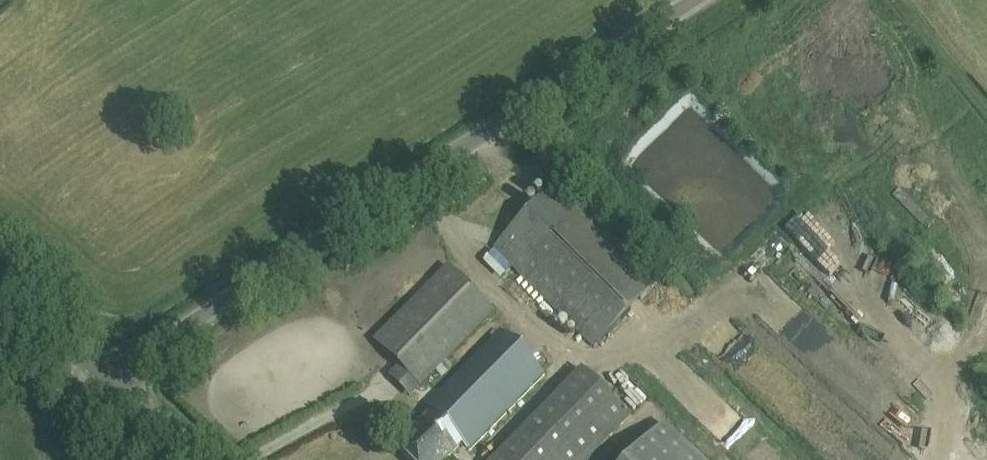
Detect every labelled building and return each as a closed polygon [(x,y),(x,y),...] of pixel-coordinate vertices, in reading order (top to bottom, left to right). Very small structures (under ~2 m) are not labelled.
[(593,347),(659,280),(559,181),(493,249),(593,347)] [(447,267),(373,341),(419,386),(493,312),(447,267)] [(629,418),(580,370),(492,459),(588,459),(629,418)] [(623,394),(635,383),(626,372),(614,383),(623,394)] [(395,444),(411,459),(448,459),(463,446),(429,412),(395,444)] [(663,424),(630,459),(701,459),(663,424)]
